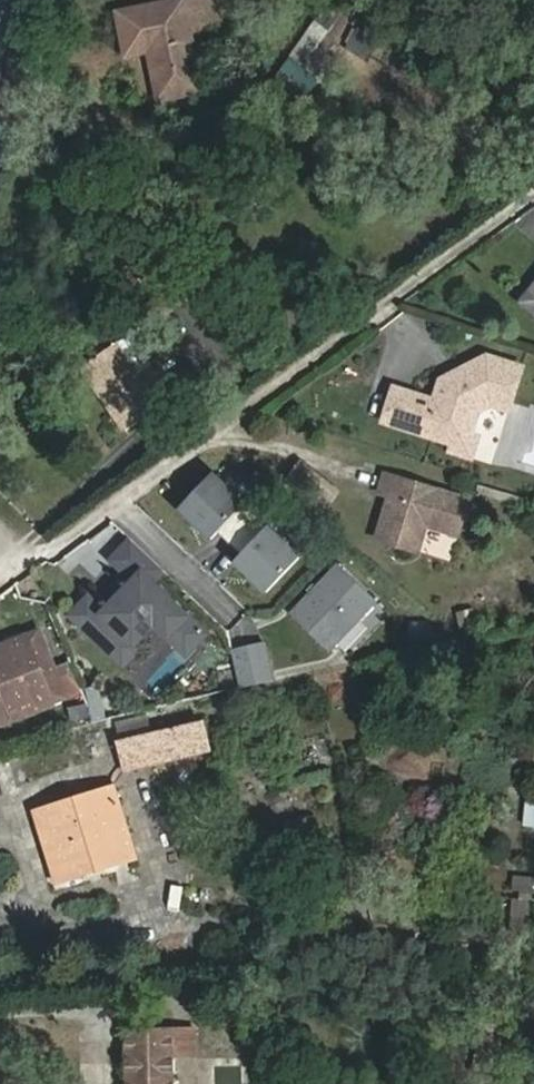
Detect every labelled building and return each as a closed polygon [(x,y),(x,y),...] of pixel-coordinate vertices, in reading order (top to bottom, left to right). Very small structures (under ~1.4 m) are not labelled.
[(117,13),(128,60),(147,55),(158,104),(209,93),(194,26),(222,20),(218,0),(176,0),(117,13)] [(368,59),(384,24),(363,15),(347,50),(368,59)] [(270,86),(301,110),(331,70),(313,56),(332,31),(319,21),(270,86)] [(525,304),(533,311),(533,293),(525,304)] [(127,336),(119,341),(144,374),(151,370),(158,364),(136,330),(127,336)] [(144,374),(119,341),(81,369),(125,433),(164,405),(144,374)] [(489,365),(482,362),(447,379),(450,383),(489,365)] [(428,406),(387,393),(376,427),(445,449),(461,440),(462,439),(467,421),(485,412),(499,416),(513,372),(489,365),(450,383),(447,379),(434,386),(428,406)] [(465,464),(472,442),(462,439),(461,440),(445,449),(442,457),(465,464)] [(241,505),(210,475),(176,510),(207,540),(241,505)] [(377,480),(371,498),(382,501),(368,544),(408,557),(417,531),(449,541),(459,506),(420,494),(419,498),(413,496),(414,492),(377,480)] [(265,528),(232,563),(263,593),(296,558),(265,528)] [(128,543),(108,564),(127,581),(97,613),(85,602),(69,619),(121,667),(137,649),(133,646),(152,626),(166,639),(185,618),(149,585),(161,573),(128,543)] [(334,568),(287,618),(325,654),(372,604),(334,568)] [(185,618),(166,639),(185,656),(204,635),(185,618)] [(47,677),(59,672),(42,628),(29,633),(47,677)] [(59,672),(47,677),(29,633),(0,644),(0,720),(67,693),(59,672)] [(262,645),(230,652),(241,690),(271,683),(262,645)] [(102,686),(90,689),(97,722),(110,719),(102,686)] [(87,705),(73,709),(76,720),(90,717),(87,705)] [(214,751),(205,721),(120,742),(127,772),(214,751)] [(142,858),(117,784),(34,810),(58,886),(142,858)] [(533,828),(533,797),(528,797),(525,827),(533,828)] [(512,919),(533,921),(533,913),(533,877),(515,876),(512,919)] [(178,1027),(126,1028),(126,1083),(179,1083),(178,1027)]
